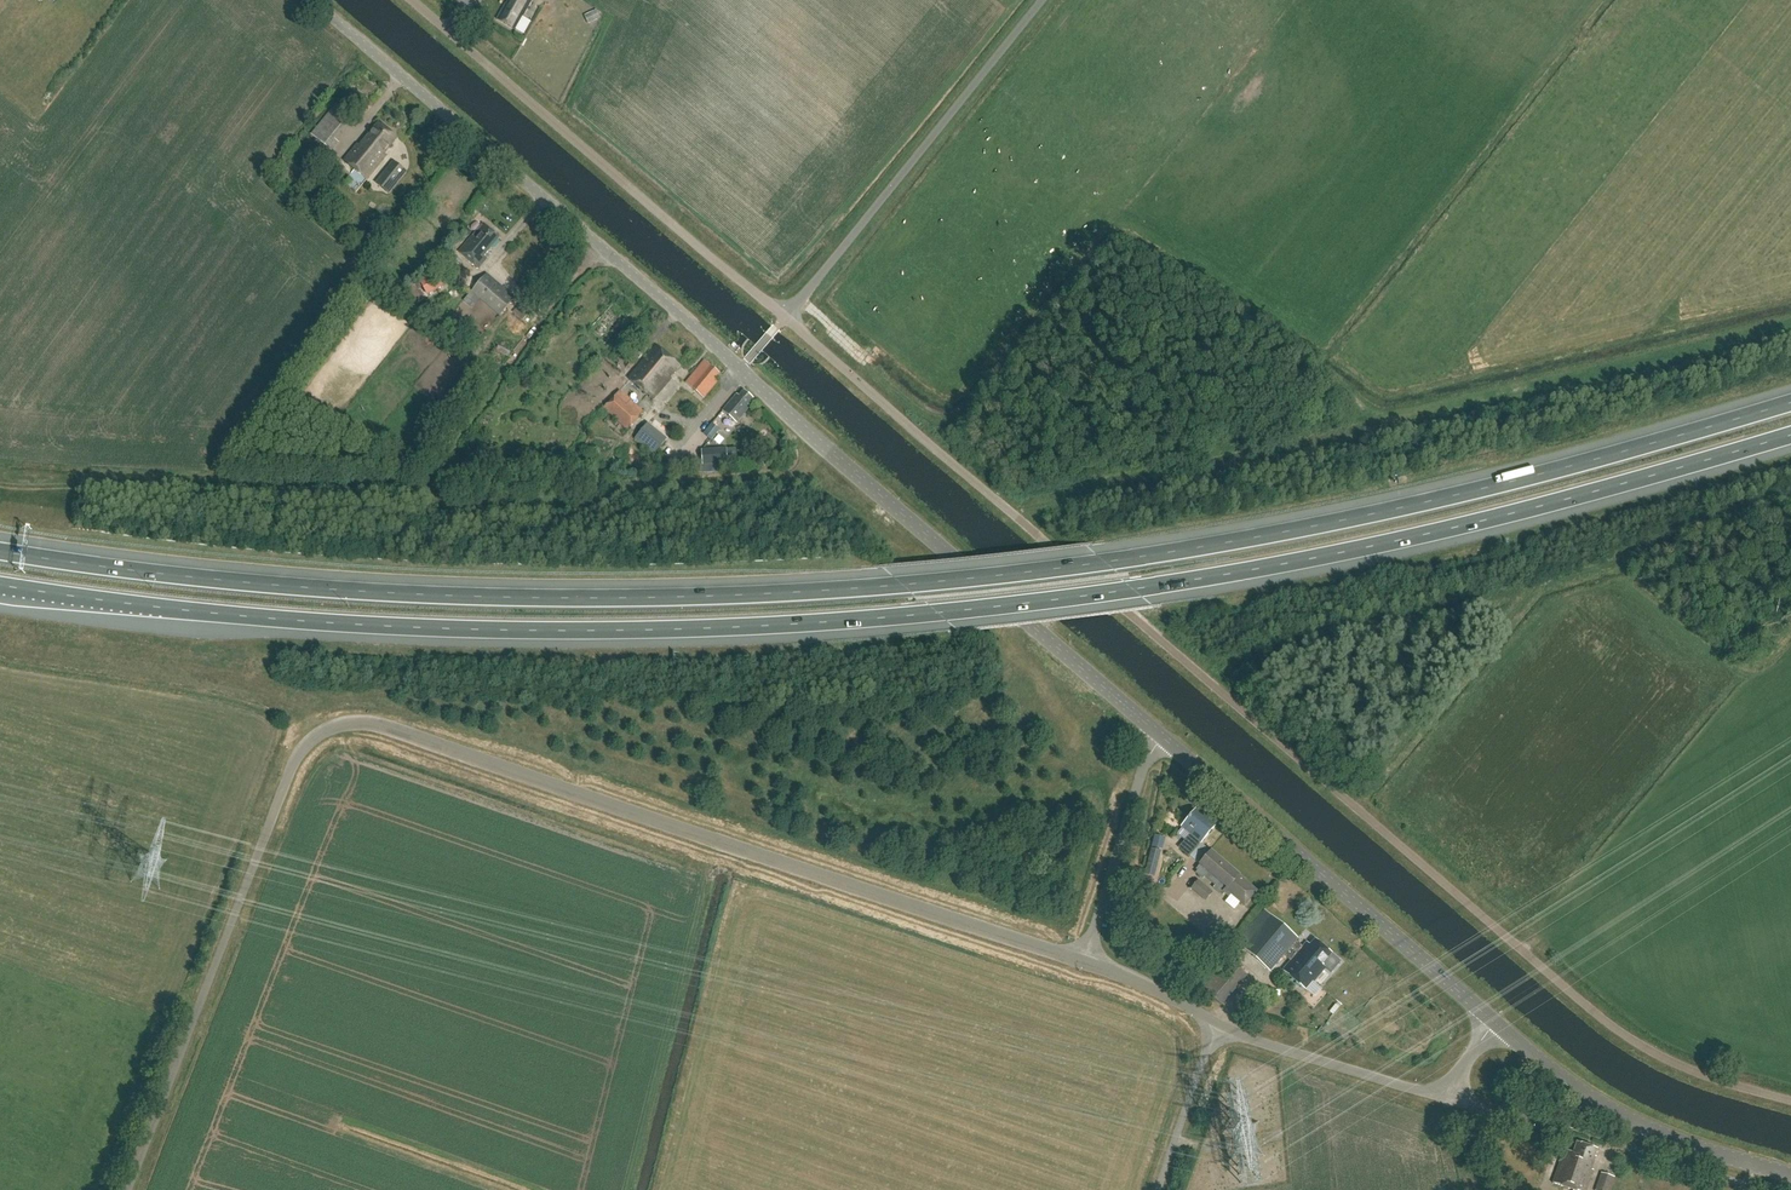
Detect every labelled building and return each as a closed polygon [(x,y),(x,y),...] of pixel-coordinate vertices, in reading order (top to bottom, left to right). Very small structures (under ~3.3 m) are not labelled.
[(496,19),(514,29),(530,0),(506,0),(496,19)] [(586,16),(589,23),(602,18),(600,11),(586,16)] [(527,35),(534,21),(524,16),(517,30),(527,35)] [(362,79),(374,85),(380,74),(368,68),(362,79)] [(345,113),(334,105),(310,135),(329,150),(336,141),(333,138),(346,122),(341,118),(345,113)] [(398,139),(380,124),(362,146),(359,143),(344,161),(367,181),(387,156),(385,154),(398,139)] [(405,173),(393,163),(375,185),(387,195),(405,173)] [(503,235),(486,221),(462,249),(481,266),(490,256),(487,254),(503,235)] [(444,287),(434,270),(405,286),(414,303),(444,287)] [(515,297),(487,274),(472,293),(500,316),(515,297)] [(681,364),(659,345),(630,377),(654,398),(677,372),(675,370),(681,364)] [(720,373),(705,359),(686,381),(705,398),(718,383),(716,381),(721,376),(719,374),(720,373)] [(643,412),(620,390),(604,408),(627,429),(643,412)] [(753,399),(743,390),(738,396),(735,394),(722,410),(736,422),(748,407),(747,406),(753,399)] [(638,438),(656,454),(674,433),(657,417),(638,438)] [(715,439),(722,429),(713,422),(705,433),(715,439)] [(727,449),(702,451),(703,466),(729,464),(727,449)] [(1211,816),(1200,807),(1193,814),(1192,814),(1189,818),(1190,819),(1184,826),(1193,834),(1182,846),(1192,855),(1217,826),(1209,819),(1211,816)] [(1241,874),(1214,850),(1209,856),(1208,855),(1205,858),(1207,859),(1199,868),(1200,870),(1197,873),(1204,878),(1206,875),(1217,885),(1215,887),(1221,893),(1223,890),(1231,896),(1233,894),(1244,903),(1243,905),(1245,907),(1259,891),(1241,875),(1241,874)] [(1212,893),(1198,881),(1191,889),(1205,901),(1212,893)] [(1284,955),(1288,958),(1300,944),(1296,941),(1298,938),(1265,910),(1242,938),(1249,944),(1244,950),(1270,971),(1284,955)] [(1304,947),(1300,944),(1288,958),(1292,962),(1285,970),(1308,990),(1327,967),(1323,964),(1333,952),(1317,939),(1312,944),(1309,941),(1304,947)] [(1246,975),(1224,957),(1199,986),(1221,1005),(1246,975)] [(1337,982),(1321,1002),(1327,1007),(1343,987),(1337,982)] [(1577,1142),(1574,1152),(1565,1149),(1553,1183),(1574,1189),(1587,1189),(1594,1170),(1592,1169),(1596,1157),(1594,1156),(1597,1148),(1577,1142)] [(1601,1173),(1596,1189),(1610,1189),(1615,1177),(1601,1173)]
